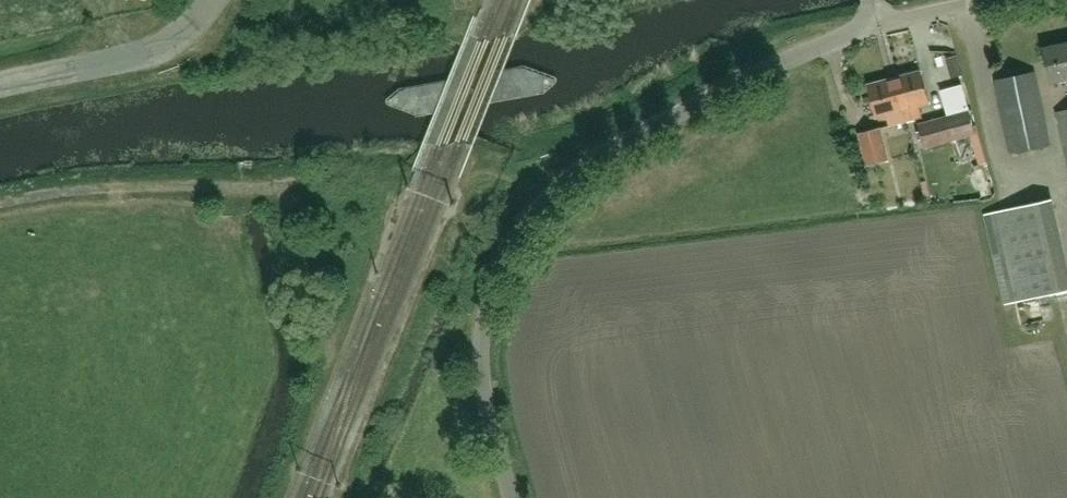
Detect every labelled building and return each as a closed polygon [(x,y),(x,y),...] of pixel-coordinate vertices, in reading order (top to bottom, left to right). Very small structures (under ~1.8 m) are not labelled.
[(1043,48),(1050,82),(1066,79),(1066,43),(1043,48)] [(893,78),(905,122),(921,118),(918,107),(928,104),(919,71),(893,78)] [(1036,73),(996,81),(1011,153),(1051,145),(1036,73)] [(905,122),(893,78),(868,85),(876,118),(886,115),(889,126),(905,122)] [(916,124),(923,149),(972,137),(977,136),(974,126),(969,110),(916,124)] [(1066,168),(1066,110),(1055,113),(1066,168)] [(977,136),(972,137),(979,165),(984,164),(987,163),(977,125),(974,126),(977,136)] [(881,128),(858,134),(865,167),(890,160),(881,128)] [(992,194),(984,164),(979,165),(973,167),(982,197),(992,194)] [(997,212),(984,215),(1005,305),(1018,303),(1066,291),(1066,268),(1052,200),(997,212)]
